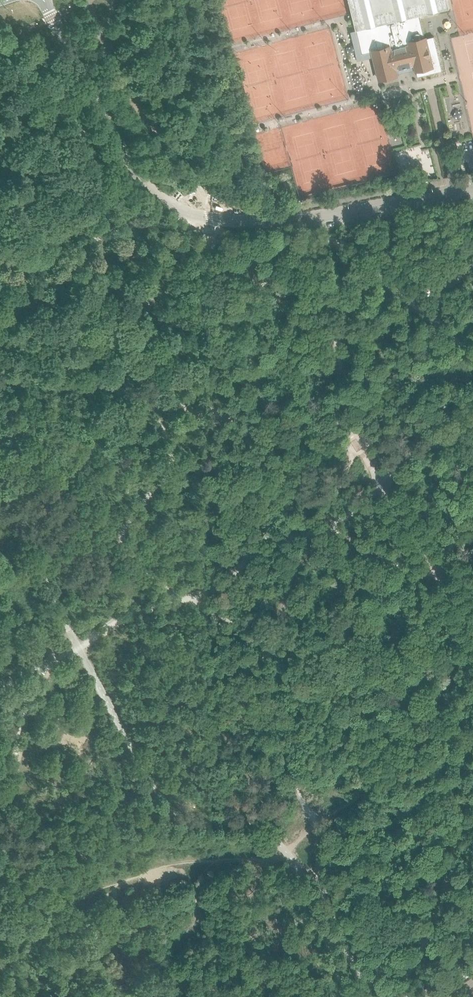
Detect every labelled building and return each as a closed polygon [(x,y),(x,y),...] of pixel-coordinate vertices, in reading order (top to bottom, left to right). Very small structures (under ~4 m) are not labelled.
[(451,8),(449,0),(349,0),(356,31),(357,31),(358,35),(357,35),(363,60),(374,57),(379,80),(397,76),(396,70),(415,65),(417,75),(418,80),(454,71),(452,61),(443,63),(437,38),(425,41),(421,25),(411,27),(410,23),(388,28),(387,24),(417,16),(451,8)]
